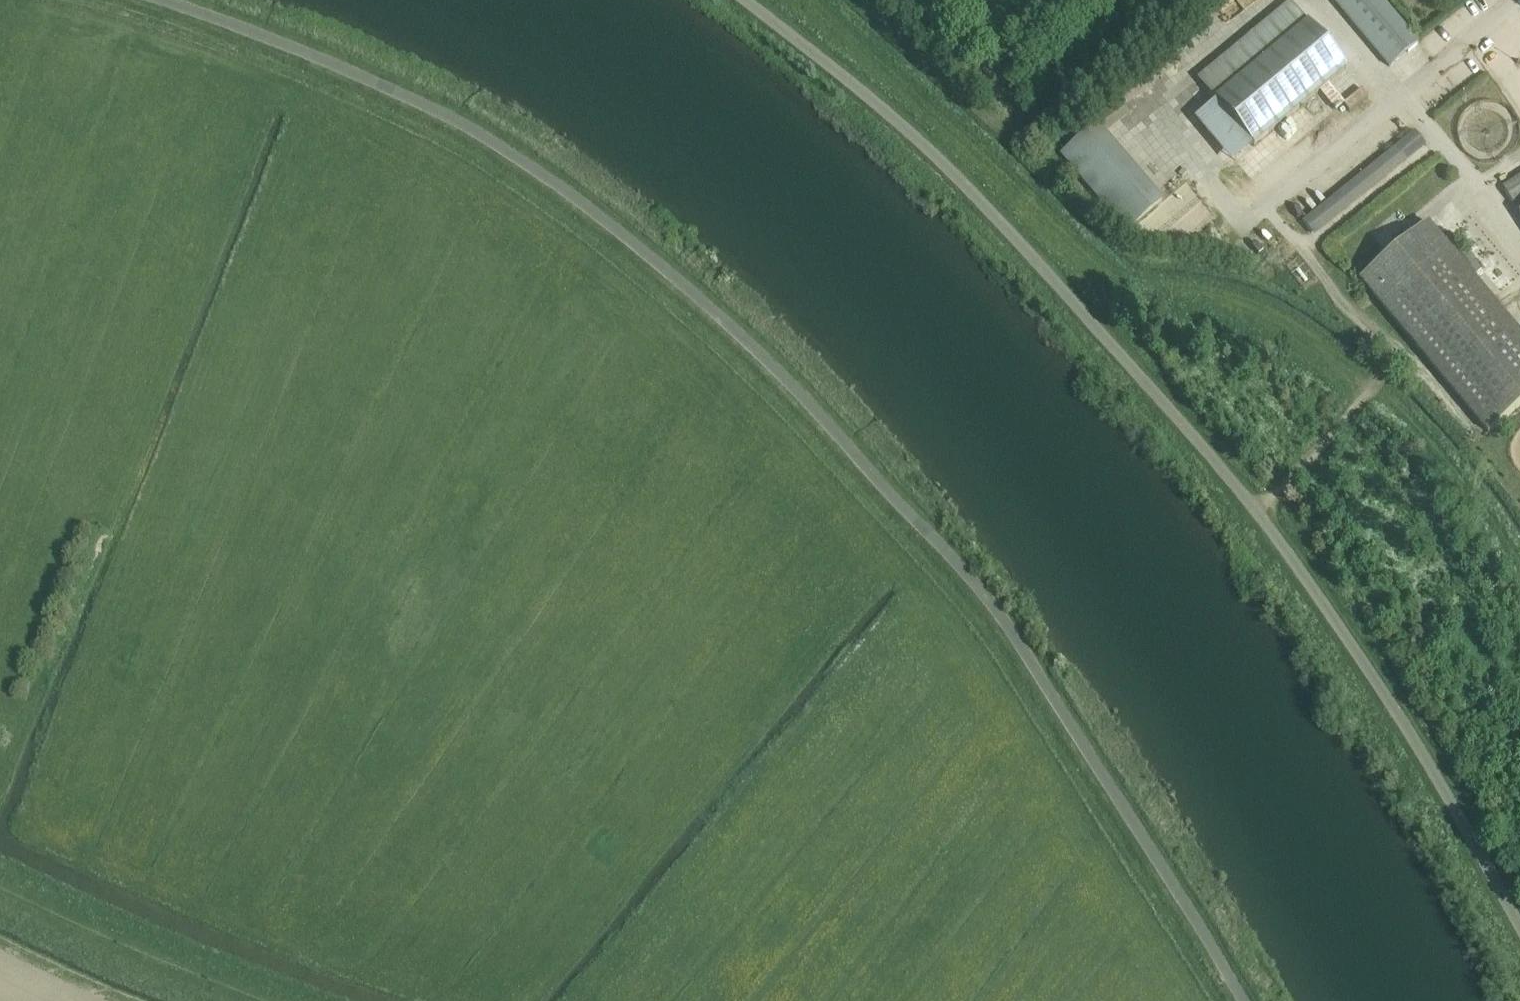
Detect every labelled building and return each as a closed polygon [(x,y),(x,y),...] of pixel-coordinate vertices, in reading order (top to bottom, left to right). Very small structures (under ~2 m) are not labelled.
[(1389,69),(1418,45),(1381,0),(1340,0),(1336,3),(1389,69)] [(1291,2),(1197,79),(1253,147),(1347,70),(1291,2)] [(1346,72),(1290,118),(1289,119),(1296,128),(1353,81),(1346,72)] [(1126,233),(1163,202),(1098,126),(1061,157),(1126,233)] [(1396,148),(1302,224),(1312,235),(1405,160),(1424,145),(1414,133),(1396,148)] [(1519,198),(1519,181),(1505,191),(1512,203),(1519,198)] [(1360,280),(1488,434),(1519,407),(1519,334),(1473,278),(1482,271),(1453,234),(1443,242),(1427,224),(1419,230),(1360,280)]
